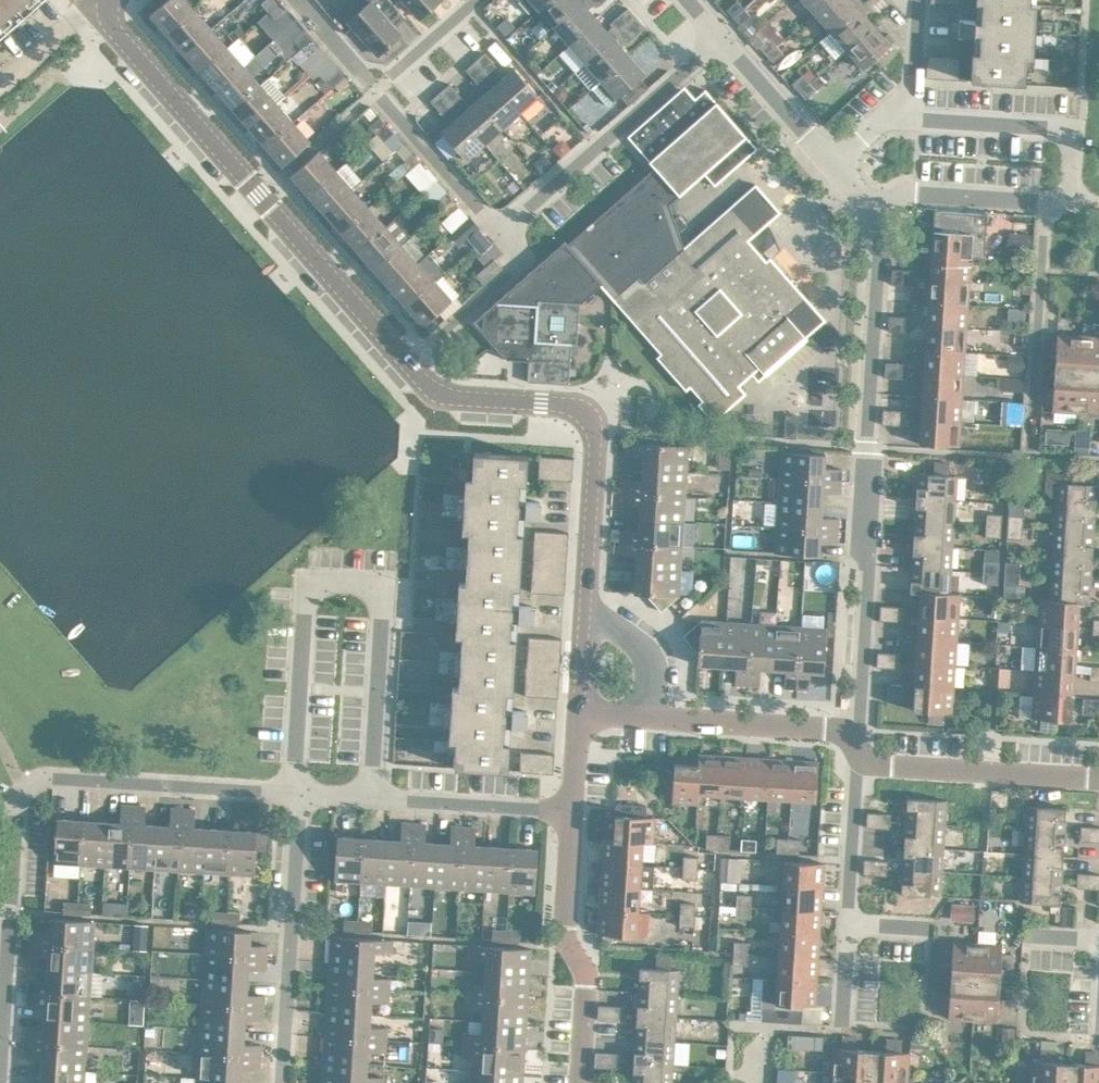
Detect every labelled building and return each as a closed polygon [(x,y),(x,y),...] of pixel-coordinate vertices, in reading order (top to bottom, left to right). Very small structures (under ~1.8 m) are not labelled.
[(25,0),(0,0),(0,22),(25,0)] [(158,25),(186,0),(147,0),(145,2),(156,14),(152,17),(158,25)] [(179,40),(206,16),(192,0),(186,0),(158,25),(165,32),(169,28),(179,40)] [(373,42),(395,23),(388,16),(400,6),(395,0),(353,0),(343,9),(373,42)] [(548,15),(566,0),(535,0),(548,15)] [(564,33),(593,8),(586,0),(566,0),(548,15),(564,33)] [(579,51),(631,5),(626,0),(618,0),(604,11),(607,14),(602,19),(593,8),(564,33),(579,51)] [(728,5),(735,13),(745,4),(742,0),(734,0),(728,5)] [(825,19),(847,0),(809,0),(825,19)] [(842,38),(869,14),(858,2),(861,0),(847,0),(825,19),(842,38)] [(974,41),(967,41),(965,69),(1020,72),(1021,56),(1042,58),(1043,47),(1028,46),(1029,31),(1050,32),(1052,10),(1030,8),(1031,0),(976,0),(974,41)] [(501,5),(492,14),(500,23),(510,14),(501,5)] [(579,51),(595,68),(624,43),(614,32),(619,28),(621,31),(639,15),(631,5),(579,51)] [(746,13),(738,20),(743,25),(751,18),(746,13)] [(869,14),(842,38),(859,57),(886,33),(885,33),(889,30),(883,22),(879,25),(869,14)] [(185,55),(191,62),(222,35),(206,16),(179,40),(189,51),(185,55)] [(289,28),(296,36),(306,27),(299,19),(289,28)] [(754,35),(761,42),(771,33),(764,26),(754,35)] [(306,27),(296,36),(302,44),(313,34),(306,27)] [(302,44),(294,51),(304,63),(325,45),(314,33),(313,34),(302,44)] [(771,33),(761,42),(767,50),(778,41),(771,33)] [(201,66),(211,77),(238,53),(222,35),(191,62),(197,69),(201,66)] [(479,40),(470,49),(515,100),(533,84),(508,56),(497,66),(492,61),(495,58),(479,40)] [(624,43),(595,68),(587,75),(603,93),(614,83),(623,93),(643,75),(635,65),(640,61),(624,43)] [(920,66),(954,68),(955,46),(922,43),(920,66)] [(325,45),(304,63),(315,75),(323,67),(322,66),(332,56),(334,55),(325,45)] [(528,47),(523,52),(529,60),(531,62),(536,57),(528,47)] [(483,78),(472,87),(497,116),(515,100),(470,49),(460,57),(476,75),(479,73),(483,78)] [(217,92),(224,99),(255,72),(238,53),(211,77),(221,88),(217,92)] [(323,67),(328,73),(339,64),(332,56),(322,66),(323,67)] [(787,72),(793,79),(804,70),(797,63),(787,72)] [(813,63),(804,71),(810,78),(819,70),(813,63)] [(339,64),(328,73),(335,81),(345,72),(339,64)] [(323,67),(315,75),(320,81),(328,73),(323,67)] [(542,74),(547,79),(551,75),(547,70),(542,74)] [(804,70),(793,79),(800,87),(810,78),(804,71),(804,70)] [(444,71),(434,80),(480,131),(497,116),(472,87),(461,97),(457,92),(460,89),(444,71)] [(234,103),(244,114),(271,91),(255,72),(224,99),(230,106),(234,103)] [(663,191),(673,183),(674,183),(698,161),(709,174),(752,136),(700,77),(686,89),(675,77),(622,124),(649,155),(562,232),(560,229),(477,301),(476,319),(501,347),(523,349),(522,369),(564,372),(566,332),(572,332),(574,290),(576,290),(579,287),(582,290),(589,284),(587,281),(595,273),(628,310),(655,341),(651,345),(680,378),(684,374),(697,388),(693,392),(708,409),(740,381),(733,373),(754,355),(760,363),(801,327),(800,325),(819,308),(764,245),(760,249),(754,242),(770,228),(762,211),(774,200),(750,172),(678,235),(673,220),(681,213),(673,203),(669,207),(663,191)] [(480,131),(434,80),(425,88),(440,106),(443,104),(448,109),(436,119),(461,147),(480,131)] [(250,129),(257,136),(288,109),(271,91),(244,114),(254,126),(250,129)] [(364,114),(371,122),(381,112),(375,105),(364,114)] [(288,109),(257,136),(263,144),(267,140),(278,152),(305,129),(288,109)] [(582,110),(578,114),(584,120),(588,117),(582,110)] [(381,112),(371,122),(378,129),(388,120),(381,112)] [(548,136),(556,144),(564,136),(556,128),(548,136)] [(293,178),(299,185),(330,158),(313,138),(286,162),(297,174),(293,178)] [(397,151),(404,159),(414,150),(407,142),(397,151)] [(538,142),(528,151),(537,161),(548,152),(538,142)] [(414,150),(404,159),(410,167),(421,157),(420,157),(414,150)] [(404,159),(400,162),(417,180),(432,167),(422,155),(420,157),(421,157),(410,167),(404,159)] [(310,189),(320,200),(347,177),(330,158),(299,185),(306,192),(310,189)] [(432,167),(417,180),(427,191),(430,189),(440,179),(442,178),(432,167)] [(326,215),(332,222),(363,195),(347,177),(320,200),(330,212),(326,215)] [(430,189),(436,196),(447,187),(440,179),(430,189)] [(447,187),(436,196),(443,204),(454,195),(447,187)] [(342,226),(352,237),(379,214),(363,195),(332,222),(338,230),(342,226)] [(926,243),(965,246),(977,247),(980,203),(929,199),(926,243)] [(358,252),(365,260),(396,232),(379,214),(352,237),(362,249),(358,252)] [(462,226),(469,234),(480,224),(473,217),(462,226)] [(1005,222),(1004,242),(1022,243),(1023,222),(1005,222)] [(480,224),(469,234),(476,241),(486,232),(480,224)] [(476,241),(471,246),(479,255),(472,261),(480,270),(497,255),(489,246),(496,240),(488,231),(486,232),(476,241)] [(375,263),(385,275),(412,251),(396,232),(365,260),(371,267),(375,263)] [(926,243),(925,267),(964,269),(965,246),(926,243)] [(391,290),(397,297),(428,270),(412,251),(385,275),(395,286),(391,290)] [(885,272),(897,272),(898,258),(886,257),(885,272)] [(898,258),(897,272),(908,273),(909,258),(898,258)] [(428,270),(397,297),(404,304),(408,301),(418,313),(419,312),(425,319),(433,312),(427,305),(434,299),(450,285),(453,282),(436,262),(428,270)] [(925,267),(923,290),(962,293),(964,269),(925,267)] [(450,285),(434,299),(440,306),(456,292),(450,285)] [(923,290),(922,314),(961,316),(962,293),(923,290)] [(1003,297),(1003,308),(1020,308),(1020,297),(1003,297)] [(882,319),(894,319),(895,305),(883,304),(882,319)] [(895,305),(894,319),(905,320),(906,305),(895,305)] [(922,314),(920,337),(959,340),(961,316),(922,314)] [(1050,345),(1049,360),(1073,362),(1076,324),(1051,322),(1051,331),(1040,330),(1039,345),(1050,345)] [(1073,362),(1098,364),(1098,349),(1098,325),(1076,324),(1073,362)] [(919,360),(957,363),(968,364),(970,340),(959,340),(920,337),(919,360)] [(1003,345),(1003,359),(1019,360),(1019,346),(1003,345)] [(879,365),(891,366),(892,351),(880,351),(879,365)] [(892,351),(891,366),(902,367),(903,352),(892,351)] [(919,360),(917,384),(956,386),(957,363),(919,360)] [(1046,399),(1071,400),(1073,362),(1049,360),(1048,375),(1037,375),(1036,389),(1047,390),(1046,399)] [(1071,400),(1095,402),(1096,393),(1098,394),(1098,379),(1097,379),(1098,364),(1073,362),(1071,400)] [(917,384),(916,407),(954,410),(956,386),(917,384)] [(876,412),(888,413),(889,398),(877,397),(876,412)] [(889,398),(888,413),(899,414),(900,399),(889,398)] [(778,425),(791,426),(792,403),(780,402),(778,425)] [(954,410),(916,407),(914,432),(953,434),(954,410)] [(1069,427),(1068,442),(1083,443),(1084,428),(1069,427)] [(638,444),(637,456),(681,459),(683,433),(621,429),(620,442),(638,444)] [(775,439),(774,465),(835,469),(836,457),(819,456),(820,442),(775,439)] [(441,532),(440,544),(516,548),(518,521),(511,521),(513,496),(515,471),(521,471),(523,443),(468,440),(467,456),(446,454),(445,465),(460,466),(459,481),(438,480),(436,502),(458,503),(457,520),(463,520),(462,534),(441,532)] [(713,442),(713,457),(725,457),(725,442),(713,442)] [(533,466),(566,468),(568,446),(535,444),(533,466)] [(912,461),(911,485),(950,488),(951,463),(943,463),(943,452),(929,451),(928,462),(912,461)] [(619,468),(618,480),(679,484),(681,459),(637,456),(636,469),(619,468)] [(1051,485),(1050,494),(1089,497),(1091,473),(1075,472),(1076,460),(1040,458),(1039,478),(1045,485),(1051,485)] [(774,465),(772,490),(816,493),(817,480),(835,481),(835,469),(774,465)] [(635,493),(634,506),(678,508),(679,484),(618,480),(617,492),(635,493)] [(911,485),(909,509),(948,511),(950,488),(911,485)] [(772,490),(771,514),(832,518),(833,506),(815,505),(816,493),(772,490)] [(1050,494),(1049,518),(1088,520),(1089,497),(1050,494)] [(981,502),(980,513),(995,514),(996,503),(981,502)] [(1003,503),(1002,515),(1017,516),(1017,504),(1003,503)] [(615,517),(615,529),(676,533),(678,508),(634,506),(633,518),(615,517)] [(909,509),(908,532),(947,535),(948,511),(909,509)] [(995,514),(980,513),(980,525),(995,526),(995,514)] [(832,518),(771,514),(769,540),(813,543),(814,530),(831,531),(832,518)] [(1017,516),(1002,515),(1001,526),(1016,527),(1017,516)] [(606,517),(606,529),(615,529),(615,517),(606,517)] [(526,580),(559,582),(563,521),(530,518),(526,580)] [(1049,518),(1047,541),(1086,544),(1088,520),(1049,518)] [(631,542),(631,555),(675,558),(676,533),(615,529),(614,541),(631,542)] [(908,532),(906,556),(945,558),(947,535),(908,532)] [(980,538),(979,549),(986,549),(993,550),(994,539),(980,538)] [(1047,541),(1046,564),(1085,567),(1086,544),(1047,541)] [(435,623),(434,648),(509,653),(511,627),(504,626),(506,600),(508,575),(514,575),(516,548),(440,544),(440,554),(461,556),(460,569),(453,569),(452,585),(431,584),(430,606),(451,607),(450,624),(435,623)] [(978,549),(977,560),(992,561),(993,550),(986,549),(979,549),(978,549)] [(1000,550),(999,562),(1014,562),(1014,551),(1000,550)] [(675,558),(631,555),(629,581),(640,582),(655,599),(673,584),(675,558)] [(905,580),(915,581),(915,580),(943,582),(943,581),(945,558),(906,556),(905,580)] [(992,561),(977,560),(977,572),(991,573),(992,561)] [(1014,562),(999,562),(998,573),(1013,574),(1014,562)] [(1046,564),(1045,587),(1044,588),(1073,590),(1073,591),(1083,591),(1085,567),(1046,564)] [(998,573),(997,585),(1017,587),(1018,574),(1013,574),(998,573)] [(915,580),(915,581),(913,603),(952,606),(954,582),(943,581),(943,582),(915,580)] [(1034,587),(1033,611),(1072,614),(1073,591),(1073,590),(1044,588),(1045,587),(1034,587)] [(874,608),(885,609),(886,594),(875,593),(874,608)] [(886,594),(885,609),(897,610),(898,595),(886,594)] [(913,603),(912,627),(951,629),(952,606),(913,603)] [(1098,623),(1098,618),(1098,608),(1088,607),(1087,622),(1098,623)] [(692,652),(718,654),(721,610),(695,608),(686,616),(677,624),(693,641),(692,652)] [(729,672),(741,673),(746,611),(721,610),(718,654),(730,655),(729,672)] [(755,656),(767,657),(770,613),(746,611),(741,673),(754,674),(755,656)] [(1033,611),(1031,635),(1070,637),(1072,614),(1033,611)] [(779,675),(791,676),(795,615),(770,613),(767,657),(780,658),(779,675)] [(795,615),(791,676),(803,677),(804,660),(818,661),(821,616),(795,615)] [(519,683),(552,686),(556,627),(523,624),(519,683)] [(912,627),(910,650),(949,653),(951,629),(912,627)] [(1031,635),(1030,658),(1068,661),(1070,637),(1031,635)] [(871,655),(882,656),(883,641),(872,640),(871,655)] [(883,641),(882,656),(894,657),(895,642),(883,641)] [(509,653),(434,648),(433,659),(454,661),(453,675),(447,674),(446,690),(424,689),(423,711),(444,712),(443,727),(429,726),(428,738),(449,739),(448,755),(502,759),(504,730),(498,730),(501,680),(508,680),(509,653)] [(910,650),(909,674),(948,676),(949,653),(910,650)] [(1084,669),(1096,670),(1097,655),(1085,654),(1084,669)] [(1030,658),(1028,681),(1067,684),(1068,661),(1030,658)] [(883,672),(882,687),(900,688),(901,673),(883,672)] [(948,676),(909,674),(907,698),(923,699),(922,710),(937,711),(938,700),(946,701),(948,676)] [(1028,681),(1028,684),(1026,706),(1035,706),(1034,718),(1049,719),(1049,707),(1065,709),(1067,684),(1028,681)] [(1013,705),(1026,706),(1028,684),(1014,683),(1013,705)] [(1098,702),(1098,686),(1078,685),(1077,700),(1098,702)] [(514,759),(547,761),(549,741),(515,739),(514,759)] [(693,742),(692,752),(693,752),(692,781),(693,781),(715,782),(718,744),(693,742)] [(741,745),(718,744),(715,782),(738,784),(741,745)] [(764,747),(741,745),(738,784),(762,785),(764,747)] [(788,748),(764,747),(762,785),(785,787),(788,748)] [(812,750),(788,748),(785,787),(810,789),(812,750)] [(693,752),(692,752),(669,751),(668,766),(657,766),(656,780),(667,781),(666,790),(692,791),(693,781),(692,781),(693,752)] [(901,786),(900,810),(939,813),(940,788),(901,786)] [(99,853),(124,855),(128,793),(115,792),(114,810),(102,809),(99,853)] [(124,855),(148,856),(151,812),(139,811),(140,794),(128,793),(124,855)] [(610,803),(608,826),(608,827),(637,829),(637,830),(647,831),(648,805),(640,805),(641,794),(626,793),(625,804),(610,803)] [(1021,794),(1019,818),(1058,821),(1060,796),(1021,794)] [(148,856),(173,858),(177,796),(165,795),(164,813),(151,812),(148,856)] [(173,858),(198,859),(201,815),(188,815),(189,797),(177,796),(173,858)] [(860,815),(872,816),(873,801),(861,800),(860,815)] [(873,801),(872,816),(883,817),(884,802),(873,801)] [(49,850),(74,851),(77,807),(51,806),(49,850)] [(74,851),(99,853),(102,809),(77,807),(74,851)] [(379,871),(404,873),(408,811),(396,810),(395,828),(382,827),(379,871)] [(900,810),(898,834),(937,836),(939,813),(900,810)] [(404,873),(429,874),(432,830),(419,829),(420,812),(408,811),(404,873)] [(429,874),(453,876),(457,814),(445,814),(444,831),(432,830),(429,874)] [(453,876),(478,877),(481,833),(469,832),(470,815),(457,814),(453,876)] [(1074,829),(1085,830),(1086,815),(1075,814),(1074,829)] [(198,859),(223,861),(226,817),(201,815),(198,859)] [(1086,815),(1085,830),(1097,830),(1098,816),(1086,815)] [(226,817),(223,861),(248,862),(251,818),(226,817)] [(1019,818),(1018,841),(1057,844),(1058,821),(1019,818)] [(700,836),(711,837),(712,822),(701,822),(700,836)] [(712,822),(711,837),(723,838),(724,823),(712,822)] [(329,868),(355,869),(357,825),(332,824),(332,826),(331,838),(329,868)] [(355,869),(379,871),(382,827),(357,825),(355,869)] [(598,825),(596,850),(635,853),(637,830),(637,829),(608,827),(608,826),(598,825)] [(770,841),(782,841),(783,827),(771,826),(770,841)] [(736,827),(735,839),(750,839),(750,828),(736,827)] [(783,827),(782,841),(793,842),(794,827),(783,827)] [(478,877),(503,879),(506,835),(481,833),(478,877)] [(898,834),(897,857),(936,860),(937,836),(898,834)] [(506,835),(503,879),(529,881),(531,837),(506,835)] [(1018,841),(1016,865),(1055,867),(1057,844),(1018,841)] [(678,844),(677,855),(692,856),(692,845),(678,844)] [(716,860),(729,861),(730,846),(716,845),(716,860)] [(857,862),(869,863),(870,848),(858,847),(857,862)] [(870,848),(869,863),(880,864),(881,849),(870,848)] [(779,849),(777,873),(816,876),(818,851),(779,849)] [(596,850),(595,874),(634,876),(635,853),(596,850)] [(692,856),(677,855),(676,867),(691,868),(692,856)] [(936,860),(897,857),(895,881),(934,884),(936,860)] [(1071,876),(1082,877),(1083,862),(1072,861),(1071,876)] [(1083,862),(1082,877),(1094,877),(1095,863),(1083,862)] [(1055,867),(1016,865),(1015,889),(1045,891),(1054,892),(1055,867)] [(777,873),(776,897),(815,899),(816,876),(777,873)] [(595,874),(593,897),(632,899),(634,876),(595,874)] [(731,882),(730,894),(745,895),(746,883),(731,882)] [(97,889),(96,902),(119,903),(120,890),(97,889)] [(57,900),(71,901),(72,891),(58,890),(57,900)] [(72,891),(71,901),(85,901),(85,892),(72,891)] [(675,891),(674,902),(689,903),(689,892),(675,891)] [(953,893),(952,909),(967,909),(968,893),(953,893)] [(745,895),(730,894),(729,905),(744,906),(745,895)] [(632,899),(593,897),(592,921),(631,924),(632,899)] [(776,897),(774,920),(813,923),(815,899),(776,897)] [(206,909),(220,910),(220,901),(207,900),(206,909)] [(220,901),(220,910),(233,911),(234,901),(220,901)] [(689,903),(674,902),(673,914),(688,915),(689,903)] [(27,918),(26,930),(87,934),(89,908),(45,906),(44,919),(27,918)] [(338,918),(351,919),(352,909),(338,908),(338,918)] [(403,908),(402,921),(424,923),(425,910),(403,908)] [(352,909),(351,919),(365,919),(365,910),(352,909)] [(130,911),(128,936),(143,937),(145,912),(130,911)] [(201,916),(199,941),(261,945),(261,933),(244,932),(245,918),(201,916)] [(18,917),(17,930),(26,930),(27,918),(18,917)] [(486,927),(500,928),(500,919),(487,918),(486,927)] [(500,919),(500,928),(513,929),(514,920),(500,919)] [(774,920),(773,943),(812,946),(813,923),(774,920)] [(325,924),(324,949),(368,952),(368,940),(386,941),(387,928),(325,924)] [(728,929),(727,941),(742,942),(743,930),(728,929)] [(17,930),(16,942),(25,942),(26,930),(17,930)] [(42,943),(42,956),(86,959),(87,934),(26,930),(25,942),(42,943)] [(946,953),(945,968),(969,969),(972,931),(947,930),(947,938),(935,937),(934,952),(946,953)] [(972,931),(969,969),(994,971),(994,956),(1006,957),(1007,942),(995,941),(996,933),(972,931)] [(480,947),(479,959),(523,962),(525,936),(463,932),(463,946),(480,947)] [(199,941),(198,966),(242,969),(242,956),(260,957),(261,945),(199,941)] [(742,942),(727,941),(726,952),(741,953),(742,942)] [(773,943),(771,967),(810,969),(812,946),(773,943)] [(634,955),(632,979),(671,982),(673,958),(665,957),(665,946),(651,945),(650,956),(634,955)] [(324,949),(322,974),(384,978),(384,966),(367,965),(368,952),(324,949)] [(105,951),(105,960),(116,960),(116,951),(105,951)] [(23,967),(23,980),(84,983),(86,959),(42,956),(41,968),(23,967)] [(461,971),(460,983),(522,987),(523,962),(479,959),(479,972),(461,971)] [(173,974),(173,965),(145,963),(144,973),(173,974)] [(198,966),(196,991),(258,995),(258,983),(241,981),(242,969),(198,966)] [(387,967),(387,976),(396,977),(396,968),(387,967)] [(810,969),(771,967),(770,991),(778,992),(778,996),(769,996),(769,1009),(795,1010),(796,997),(793,997),(793,993),(809,994),(810,969)] [(942,1006),(967,1008),(969,969),(945,968),(944,983),(933,982),(932,997),(943,998),(942,1006)] [(969,969),(967,1008),(991,1009),(992,1001),(1003,1001),(1004,987),(993,986),(994,971),(969,969)] [(322,974),(320,999),(364,1002),(365,989),(383,990),(384,978),(322,974)] [(632,979),(631,1003),(670,1005),(671,982),(632,979)] [(39,993),(38,1005),(83,1008),(84,983),(23,980),(22,992),(39,993)] [(477,996),(476,1009),(520,1012),(522,987),(460,983),(459,995),(477,996)] [(196,991),(194,1015),(238,1018),(239,1006),(257,1007),(258,995),(196,991)] [(591,1008),(603,1008),(604,993),(592,993),(591,1008)] [(604,993),(603,1008),(614,1009),(615,994),(604,993)] [(320,999),(319,1023),(380,1027),(381,1015),(364,1014),(364,1002),(320,999)] [(124,1002),(123,1011),(137,1012),(138,1002),(124,1002)] [(631,1003),(629,1026),(668,1029),(670,1005),(631,1003)] [(20,1017),(19,1029),(81,1033),(83,1008),(38,1005),(38,1018),(20,1017)] [(458,1020),(457,1032),(519,1036),(520,1012),(476,1009),(475,1021),(458,1020)] [(139,1015),(139,1023),(149,1023),(149,1015),(139,1015)] [(194,1015),(193,1040),(254,1044),(255,1032),(238,1031),(238,1018),(194,1015)] [(424,1016),(424,1029),(437,1029),(437,1016),(424,1016)] [(782,1022),(781,1035),(817,1037),(817,1024),(782,1022)] [(906,1022),(905,1035),(924,1036),(924,1023),(906,1022)] [(319,1023),(317,1048),(361,1051),(362,1039),(380,1040),(380,1027),(319,1023)] [(827,1036),(825,1060),(863,1062),(865,1038),(850,1037),(851,1026),(836,1025),(835,1036),(827,1036)] [(629,1026),(628,1049),(667,1052),(668,1029),(629,1026)] [(865,1038),(863,1062),(902,1065),(903,1041),(895,1040),(896,1029),(881,1028),(880,1039),(865,1038)] [(36,1042),(35,1055),(79,1058),(81,1033),(19,1029),(19,1041),(36,1042)] [(474,1046),(473,1058),(517,1061),(519,1036),(457,1032),(456,1044),(474,1046)] [(711,1037),(711,1045),(720,1045),(720,1037),(711,1037)] [(1026,1048),(1024,1073),(1062,1075),(1064,1051),(1049,1050),(1050,1038),(1035,1037),(1034,1049),(1026,1048)] [(193,1040),(191,1065),(235,1068),(236,1055),(254,1056),(254,1044),(193,1040)] [(588,1054),(600,1055),(601,1040),(589,1040),(588,1054)] [(601,1040),(600,1055),(611,1056),(612,1041),(601,1040)] [(1062,1075),(1098,1077),(1098,1053),(1094,1053),(1094,1041),(1079,1040),(1079,1052),(1064,1051),(1062,1075)] [(317,1048),(316,1073),(377,1077),(378,1065),(360,1064),(361,1051),(317,1048)] [(628,1049),(626,1073),(665,1075),(667,1052),(628,1049)] [(35,1055),(34,1080),(78,1082),(79,1058),(35,1055)] [(454,1082),(473,1082),(516,1082),(517,1061),(473,1058),(472,1071),(455,1070),(454,1082)] [(863,1062),(825,1060),(824,1082),(862,1082),(863,1062)] [(862,1082),(900,1082),(902,1065),(863,1062),(862,1082)] [(190,1082),(252,1082),(252,1081),(234,1080),(235,1068),(191,1065),(190,1082)] [(422,1068),(421,1079),(432,1080),(432,1069),(422,1068)] [(121,1082),(131,1082),(131,1072),(122,1072),(121,1082)] [(315,1082),(377,1082),(377,1077),(316,1073),(315,1082)] [(626,1082),(665,1082),(665,1075),(626,1073),(626,1082)] [(1062,1075),(1024,1073),(1023,1082),(1062,1082),(1062,1075)]
